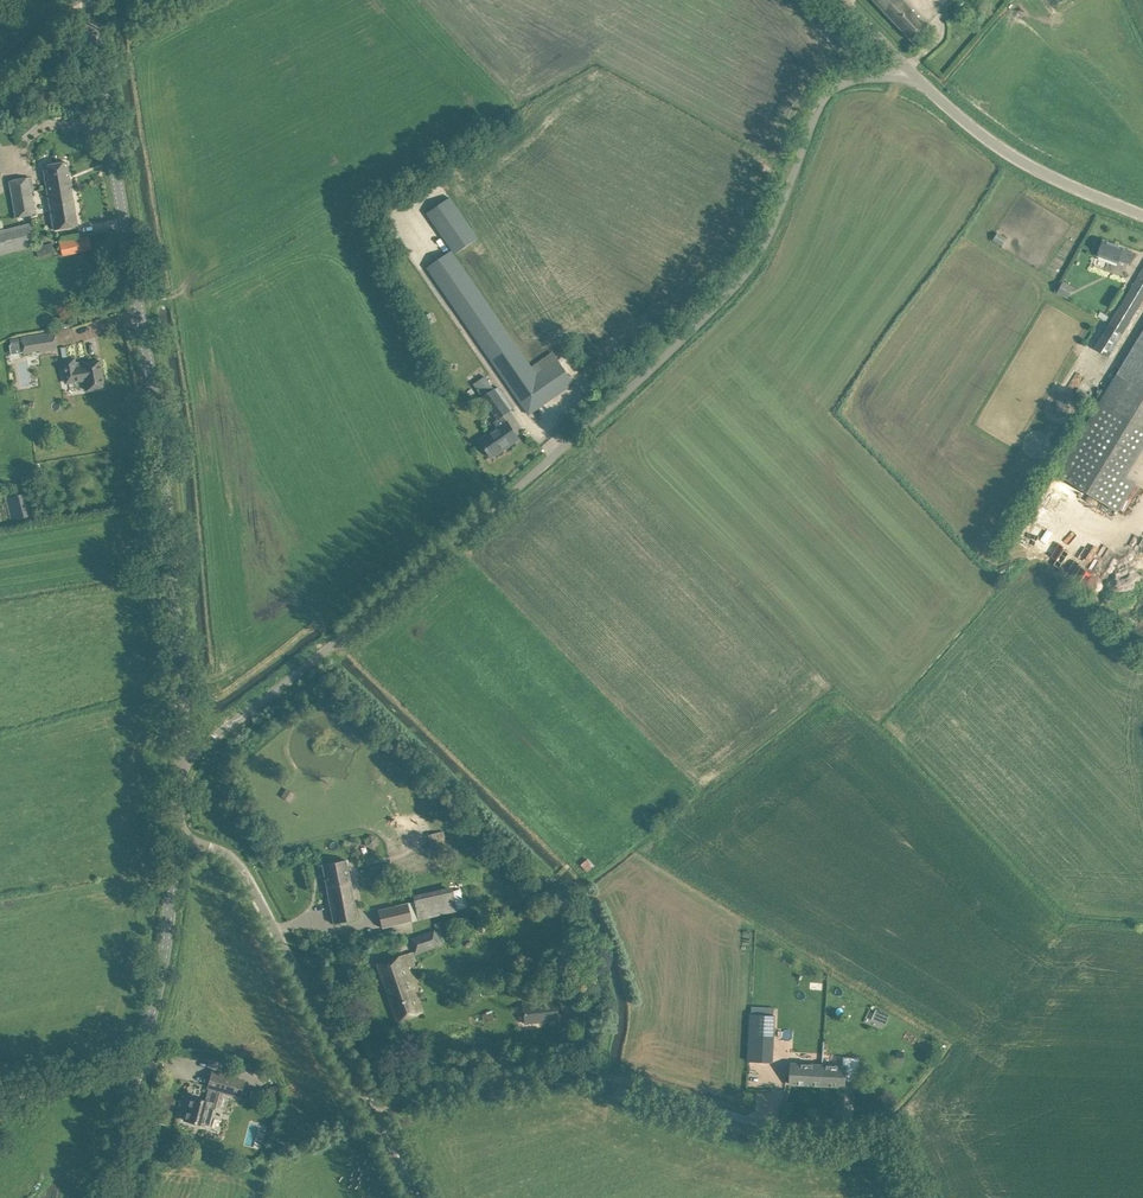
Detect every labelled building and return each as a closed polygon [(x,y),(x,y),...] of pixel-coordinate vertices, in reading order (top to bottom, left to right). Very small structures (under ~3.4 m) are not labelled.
[(920,33),(929,25),(906,0),(873,0),(911,41),(920,33)] [(43,166),(46,185),(55,183),(56,192),(71,190),(66,162),(43,166)] [(15,218),(34,215),(28,178),(9,182),(15,218)] [(56,192),(55,183),(46,185),(54,230),(77,226),(71,190),(56,192)] [(478,238),(456,206),(450,197),(427,213),(456,254),(478,238)] [(31,222),(0,229),(0,254),(36,245),(31,222)] [(59,242),(62,255),(91,248),(88,235),(59,242)] [(1128,264),(1129,263),(1133,251),(1103,241),(1098,256),(1118,263),(1119,261),(1128,264)] [(574,382),(568,373),(559,360),(536,375),(451,251),(428,267),(529,413),(574,382)] [(1107,326),(1095,347),(1108,355),(1121,334),(1142,299),(1142,269),(1107,326)] [(1058,282),(1056,293),(1068,296),(1070,284),(1058,282)] [(435,321),(431,312),(424,315),(428,324),(435,321)] [(1056,474),(1118,512),(1136,482),(1125,476),(1142,447),(1142,331),(1056,474)] [(39,352),(57,349),(54,333),(21,338),(23,354),(32,353),(32,351),(39,350),(39,352)] [(74,358),(62,360),(64,370),(69,369),(71,382),(85,380),(87,391),(104,388),(100,360),(82,363),(83,366),(75,367),(74,358)] [(495,389),(483,397),(498,419),(510,410),(495,389)] [(507,421),(480,440),(492,458),(520,439),(507,421)] [(26,492),(10,493),(11,515),(27,514),(26,492)] [(1128,533),(1121,545),(1129,549),(1136,537),(1128,533)] [(333,923),(345,921),(357,919),(346,860),(322,864),(333,923)] [(412,921),(458,911),(457,909),(461,908),(461,907),(465,906),(461,890),(457,891),(456,889),(453,890),(452,886),(412,895),(414,901),(378,909),(382,927),(412,920),(412,921)] [(415,954),(439,944),(439,943),(444,940),(441,929),(435,931),(434,929),(410,938),(415,954)] [(397,1021),(408,1017),(421,1012),(412,986),(409,987),(407,981),(412,979),(403,954),(376,964),(397,1021)] [(557,1019),(556,1008),(555,1001),(522,1004),(524,1023),(557,1019)] [(869,1018),(884,1024),(889,1013),(874,1007),(869,1018)] [(774,1015),(750,1014),(748,1061),(771,1062),(774,1015)] [(248,1061),(246,1069),(261,1073),(263,1065),(248,1061)] [(790,1083),(817,1085),(819,1065),(791,1063),(790,1083)] [(846,1066),(819,1065),(817,1085),(845,1087),(846,1066)] [(190,1097),(184,1120),(195,1123),(202,1125),(203,1124),(203,1123),(209,1124),(213,1109),(214,1109),(219,1091),(239,1097),(244,1081),(223,1075),(212,1072),(207,1088),(208,1088),(205,1101),(190,1097)] [(267,1097),(265,1104),(267,1104),(279,1107),(281,1100),(267,1097)]
